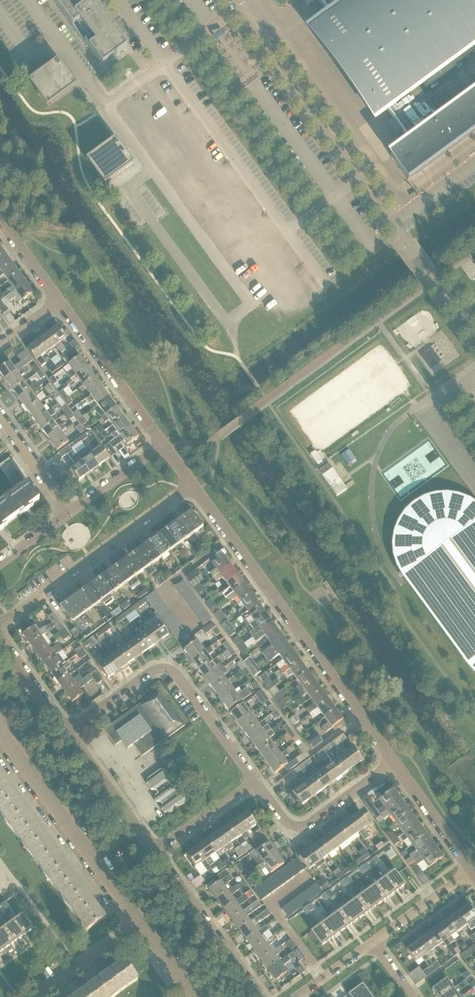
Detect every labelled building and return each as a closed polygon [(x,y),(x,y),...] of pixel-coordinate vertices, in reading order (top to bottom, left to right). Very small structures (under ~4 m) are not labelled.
[(102,68),(126,50),(89,0),(52,0),(102,68)] [(331,15),(311,30),(374,117),(386,108),(416,87),(416,86),(456,57),(459,62),(474,51),(474,0),(320,0),(331,15)] [(32,80),(51,105),(76,87),(58,61),(32,80)] [(440,120),(416,87),(386,108),(396,121),(392,124),(397,132),(401,129),(411,142),(391,157),(408,181),(474,132),(474,95),(440,120)] [(134,165),(115,140),(90,158),(108,184),(134,165)] [(1,271),(12,263),(4,254),(0,257),(0,272),(1,271)] [(12,263),(1,271),(8,281),(19,273),(12,263)] [(12,287),(8,290),(2,294),(5,298),(26,283),(19,273),(8,281),(12,287)] [(33,293),(26,283),(5,298),(6,297),(9,302),(15,298),(19,303),(33,293)] [(61,342),(66,338),(58,327),(48,334),(61,353),(66,350),(61,342)] [(56,346),(61,353),(48,334),(38,342),(46,353),(56,346)] [(38,342),(27,349),(36,361),(36,360),(41,367),(46,364),(41,357),(46,353),(38,342)] [(75,349),(64,357),(68,362),(78,354),(75,349)] [(25,350),(16,356),(21,362),(13,367),(9,362),(0,369),(0,373),(5,381),(21,369),(32,361),(25,350)] [(67,375),(70,379),(87,367),(80,357),(69,365),(73,371),(67,375)] [(55,365),(58,369),(64,365),(61,361),(55,365)] [(36,365),(32,368),(36,374),(40,371),(36,365)] [(58,369),(55,365),(49,370),(52,374),(58,369)] [(94,377),(87,367),(70,379),(76,375),(83,385),(94,377)] [(24,373),(21,369),(5,381),(13,391),(24,383),(19,376),(24,373)] [(40,371),(36,374),(41,380),(45,377),(40,371)] [(58,382),(53,376),(49,379),(54,385),(58,382)] [(83,385),(86,389),(90,395),(102,387),(94,377),(83,385)] [(28,387),(24,383),(13,391),(20,401),(39,387),(38,386),(36,388),(33,384),(28,387)] [(51,393),(55,391),(50,384),(44,388),(49,395),(51,393)] [(42,391),(39,387),(20,401),(27,411),(39,403),(34,397),(42,391)] [(94,400),(96,403),(98,405),(109,397),(102,387),(90,395),(87,398),(90,403),(94,400)] [(64,399),(68,396),(63,390),(59,393),(64,399)] [(51,393),(56,399),(59,397),(55,391),(51,393)] [(68,396),(64,399),(69,405),(73,402),(68,396)] [(98,405),(99,408),(101,410),(98,413),(101,418),(116,407),(109,397),(98,405)] [(27,411),(33,419),(35,421),(46,413),(39,403),(27,411)] [(65,405),(61,408),(65,414),(69,411),(65,405)] [(108,420),(112,425),(124,417),(116,407),(101,418),(105,423),(108,420)] [(52,408),(46,413),(35,421),(42,431),(53,423),(50,417),(55,413),(52,408)] [(78,419),(82,416),(78,410),(74,413),(78,419)] [(69,411),(65,414),(70,420),(74,417),(69,411)] [(82,416),(78,419),(83,425),(87,422),(82,416)] [(115,439),(119,435),(131,427),(124,417),(112,425),(116,430),(111,434),(115,439)] [(57,427),(53,423),(42,431),(49,441),(61,433),(66,428),(63,423),(57,427)] [(84,431),(79,425),(75,428),(80,434),(84,431)] [(138,437),(131,427),(119,435),(127,446),(138,437)] [(96,437),(100,434),(96,428),(92,430),(96,437)] [(68,443),(61,433),(49,441),(57,451),(68,443)] [(79,438),(85,446),(88,444),(87,443),(90,441),(85,434),(79,438)] [(96,437),(101,443),(105,440),(100,434),(96,437)] [(72,443),(80,453),(86,448),(84,446),(85,446),(79,438),(72,443)] [(117,454),(109,443),(104,447),(112,457),(117,454)] [(70,469),(79,481),(89,473),(80,461),(69,445),(58,453),(62,457),(67,454),(75,465),(70,469)] [(101,447),(90,454),(99,466),(109,459),(101,447)] [(90,454),(80,461),(89,473),(99,466),(90,454)] [(3,471),(13,464),(9,459),(0,465),(0,467),(3,471)] [(17,469),(13,464),(3,471),(7,477),(17,469)] [(329,464),(319,471),(337,496),(347,489),(329,464)] [(7,477),(11,482),(20,474),(17,469),(7,477)] [(24,480),(21,475),(20,474),(11,482),(14,487),(24,480)] [(27,508),(39,499),(27,483),(0,503),(12,519),(23,511),(24,513),(29,510),(27,508)] [(467,666),(474,673),(474,674),(474,503),(472,500),(462,495),(451,493),(441,493),(430,494),(420,498),(412,503),(405,510),(399,518),(395,527),(392,537),(391,546),(393,556),(396,565),(400,574),(467,666)] [(12,519),(0,503),(0,531),(3,529),(1,527),(12,519)] [(199,541),(208,534),(191,512),(182,518),(194,534),(199,541)] [(174,524),(186,540),(194,534),(182,518),(174,524)] [(193,550),(186,540),(174,524),(165,530),(177,546),(180,550),(184,547),(188,553),(193,550)] [(157,536),(169,552),(177,546),(165,530),(157,536)] [(157,536),(149,542),(160,559),(169,552),(157,536)] [(140,549),(152,565),(160,559),(149,542),(140,549)] [(140,549),(132,555),(144,571),(152,565),(140,549)] [(123,561),(135,577),(144,571),(132,555),(123,561)] [(210,573),(213,578),(230,565),(223,555),(212,563),(216,569),(210,573)] [(115,567),(127,583),(132,590),(140,583),(135,577),(123,561),(115,567)] [(237,575),(230,565),(213,578),(216,582),(222,578),(226,583),(237,575)] [(107,573),(119,589),(127,583),(115,567),(107,573)] [(190,582),(193,587),(196,590),(202,586),(199,583),(203,580),(195,570),(186,577),(190,582)] [(107,573),(98,579),(110,595),(119,589),(107,573)] [(244,585),(237,575),(226,583),(230,588),(224,592),(227,597),(244,585)] [(161,576),(156,580),(160,585),(164,582),(161,576)] [(90,585),(102,602),(110,595),(98,579),(90,585)] [(184,580),(175,587),(179,592),(188,585),(184,580)] [(90,585),(81,592),(99,616),(102,614),(107,609),(102,602),(90,585)] [(179,592),(182,596),(182,597),(191,590),(188,585),(179,592)] [(251,594),(244,585),(227,597),(231,601),(237,597),(240,602),(251,594)] [(147,593),(145,590),(137,596),(139,599),(147,593)] [(149,601),(150,602),(159,595),(155,590),(146,597),(149,601)] [(191,590),(182,597),(186,601),(195,595),(191,590)] [(81,592),(60,607),(75,629),(71,632),(79,642),(105,624),(99,616),(81,592)] [(258,604),(251,594),(240,602),(244,607),(238,612),(241,616),(258,604)] [(150,602),(151,604),(153,607),(162,600),(159,595),(150,602)] [(186,601),(186,603),(189,606),(198,600),(195,595),(186,601)] [(146,597),(133,607),(136,611),(149,601),(146,597)] [(205,603),(210,609),(210,610),(216,605),(211,599),(205,603)] [(153,607),(155,610),(156,612),(166,605),(162,600),(153,607)] [(189,606),(192,611),(193,611),(201,605),(198,600),(189,606)] [(124,610),(130,605),(127,601),(121,606),(124,610)] [(244,620),(250,616),(254,622),(265,614),(258,604),(241,616),(244,620)] [(156,612),(159,615),(160,616),(169,610),(166,605),(156,612)] [(193,611),(194,614),(196,616),(205,610),(201,605),(193,611)] [(138,614),(136,611),(133,607),(122,614),(125,618),(128,622),(138,614)] [(113,617),(107,609),(102,614),(108,622),(113,617)] [(160,616),(161,619),(163,621),(173,615),(169,610),(160,616)] [(205,610),(196,616),(199,621),(208,615),(205,610)] [(217,619),(224,614),(221,610),(214,615),(217,619)] [(49,631),(60,622),(53,613),(47,617),(52,623),(46,627),(46,626),(40,630),(36,625),(22,635),(30,645),(49,631)] [(122,614),(117,618),(120,623),(125,618),(122,614)] [(146,624),(158,642),(169,635),(154,614),(148,618),(150,621),(146,624)] [(217,619),(220,623),(227,619),(224,614),(217,619)] [(252,638),(272,623),(265,614),(254,622),(250,625),(254,630),(249,633),(252,638)] [(163,621),(167,626),(176,619),(173,615),(163,621)] [(199,621),(203,626),(212,620),(208,615),(199,621)] [(170,631),(179,624),(176,619),(167,626),(170,631)] [(221,625),(221,626),(224,629),(230,624),(228,620),(221,625)] [(212,622),(202,630),(205,634),(212,630),(216,636),(220,633),(212,622)] [(252,638),(244,644),(238,648),(240,652),(255,641),(256,642),(264,636),(268,641),(279,633),(272,623),(252,638)] [(139,637),(148,650),(158,642),(146,624),(141,628),(144,633),(139,637)] [(170,631),(174,636),(183,629),(179,624),(170,631)] [(230,624),(224,629),(230,637),(236,632),(230,624)] [(103,629),(106,633),(112,628),(109,625),(103,629)] [(174,636),(177,640),(186,634),(183,629),(174,636)] [(49,631),(30,645),(37,654),(48,646),(41,637),(49,631)] [(62,636),(65,640),(71,635),(68,632),(62,636)] [(262,653),(266,657),(286,642),(279,633),(268,641),(272,646),(262,653)] [(190,639),(186,634),(177,640),(181,645),(190,639)] [(125,639),(138,657),(148,650),(139,637),(133,641),(130,636),(125,639)] [(232,640),(235,645),(238,648),(244,644),(238,636),(232,640)] [(85,648),(92,643),(89,639),(83,644),(85,648)] [(119,651),(128,664),(138,657),(125,639),(121,642),(125,647),(119,651)] [(198,641),(184,650),(192,661),(205,651),(198,641)] [(224,647),(227,650),(230,647),(226,641),(222,644),(224,647)] [(293,652),(286,642),(266,657),(269,662),(278,655),(282,660),(293,652)] [(37,654),(44,664),(55,656),(48,646),(37,654)] [(205,651),(192,661),(199,670),(212,661),(208,655),(213,651),(210,647),(205,651)] [(231,656),(235,654),(230,647),(227,650),(231,656)] [(104,652),(118,671),(128,664),(119,651),(114,655),(110,649),(104,652)] [(84,650),(77,654),(80,658),(86,653),(84,650)] [(98,666),(108,679),(118,671),(104,652),(100,656),(104,662),(98,666)] [(282,660),(286,665),(275,673),(278,678),(286,672),(300,662),(293,652),(282,660)] [(58,654),(55,656),(44,664),(51,674),(65,663),(58,654)] [(244,662),(249,668),(249,669),(255,665),(250,658),(244,662)] [(212,661),(199,670),(206,680),(220,671),(212,661)] [(241,670),(245,667),(240,661),(237,664),(241,670)] [(51,674),(58,683),(69,675),(65,670),(70,666),(67,662),(65,663),(51,674)] [(307,671),(300,662),(286,672),(289,676),(292,674),(296,679),(307,671)] [(261,672),(255,665),(249,669),(255,677),(261,672)] [(245,667),(241,670),(246,676),(250,674),(245,667)] [(220,671),(206,680),(214,690),(227,681),(223,675),(227,672),(224,668),(220,671)] [(103,681),(95,671),(90,675),(84,679),(87,683),(93,678),(98,685),(103,681)] [(314,681),(307,671),(296,679),(300,685),(293,689),(297,694),(303,690),(303,689),(314,681)] [(259,677),(263,683),(266,687),(277,679),(276,678),(272,682),(269,678),(270,678),(265,672),(259,677)] [(72,680),(69,675),(58,683),(65,693),(83,680),(80,675),(72,680)] [(277,679),(266,687),(268,690),(279,682),(277,679)] [(65,693),(72,703),(83,695),(76,685),(83,680),(65,693)] [(227,681),(214,690),(221,700),(234,691),(227,681)] [(321,691),(314,681),(303,689),(303,690),(297,694),(300,698),(307,694),(310,699),(321,691)] [(234,691),(221,700),(229,710),(252,694),(247,687),(237,695),(234,691)] [(273,696),(278,703),(283,699),(282,697),(286,694),(283,689),(273,696)] [(159,690),(104,730),(115,745),(122,741),(127,749),(133,745),(142,756),(184,725),(159,690)] [(255,695),(262,705),(269,700),(262,690),(255,695)] [(321,691),(310,699),(309,699),(313,704),(306,709),(309,714),(328,700),(321,691)] [(335,710),(328,700),(309,714),(313,718),(321,713),(324,718),(335,710)] [(238,723),(251,714),(254,712),(251,707),(248,709),(244,704),(231,713),(238,723)] [(277,719),(281,716),(277,710),(273,713),(277,719)] [(324,718),(328,723),(322,728),(325,733),(332,728),(332,727),(342,720),(335,710),(324,718)] [(258,724),(251,714),(238,723),(245,733),(258,724)] [(294,725),(300,721),(296,716),(291,720),(294,725)] [(294,725),(297,729),(303,724),(300,721),(294,725)] [(262,729),(258,724),(245,733),(253,743),(271,730),(267,725),(262,729)] [(275,735),(271,730),(253,743),(260,753),(273,744),(269,739),(275,735)] [(288,733),(292,739),(296,737),(291,730),(288,733)] [(311,749),(322,741),(316,732),(305,740),(311,749)] [(343,755),(352,768),(363,760),(353,748),(348,752),(342,743),(347,739),(343,734),(333,741),(343,755)] [(260,753),(265,760),(267,763),(280,754),(273,744),(260,753)] [(329,744),(323,749),(326,753),(332,749),(329,744)] [(310,755),(302,745),(298,747),(302,753),(296,758),(299,763),(310,755)] [(320,758),(326,753),(323,749),(316,754),(320,758)] [(285,750),(280,754),(267,763),(274,774),(288,764),(283,758),(288,755),(285,750)] [(342,775),(352,768),(343,755),(333,763),(342,775)] [(303,763),(306,768),(312,763),(309,759),(303,763)] [(319,765),(332,783),(342,775),(333,763),(327,767),(323,761),(319,765)] [(300,772),(306,768),(303,763),(297,768),(300,772)] [(322,790),(332,783),(319,765),(315,768),(318,773),(313,777),(322,790)] [(164,770),(160,769),(147,779),(146,784),(151,790),(156,790),(158,793),(155,796),(154,800),(155,802),(161,803),(162,805),(161,809),(164,813),(168,814),(172,811),(173,806),(175,805),(180,806),(184,803),(184,798),(182,794),(177,794),(176,792),(177,787),(175,784),(170,785),(168,782),(169,777),(164,770)] [(298,799),(302,805),(312,797),(300,781),(293,771),(283,778),(287,783),(290,781),(298,788),(293,792),(290,795),(295,801),(298,799)] [(312,797),(322,790),(313,777),(308,781),(304,777),(300,781),(312,797)] [(6,784),(0,788),(0,814),(7,824),(26,810),(6,784)] [(393,789),(379,799),(383,806),(377,810),(373,803),(367,808),(375,818),(376,819),(401,801),(393,789)] [(383,819),(390,814),(395,822),(407,814),(409,812),(401,801),(376,819),(382,828),(384,826),(381,823),(385,821),(383,819)] [(46,837),(26,810),(7,824),(27,851),(46,837)] [(256,824),(249,814),(247,812),(237,819),(249,837),(250,837),(256,845),(266,838),(260,830),(254,834),(250,828),(256,824)] [(359,812),(349,819),(358,832),(365,841),(369,837),(363,829),(369,825),(370,827),(376,823),(368,813),(363,817),(359,812)] [(409,812),(407,814),(395,822),(404,834),(418,824),(409,812)] [(245,840),(249,837),(237,819),(227,826),(236,839),(237,841),(237,840),(239,843),(245,839),(245,840)] [(339,827),(348,840),(358,832),(349,819),(339,827)] [(426,835),(418,824),(404,834),(412,845),(426,835)] [(236,839),(227,826),(216,833),(226,846),(229,851),(234,847),(231,843),(236,839)] [(329,834),(339,847),(348,840),(339,827),(329,834)] [(215,853),(226,846),(216,833),(206,840),(215,853)] [(329,834),(319,842),(329,855),(339,847),(329,834)] [(412,845),(416,851),(420,856),(434,846),(426,835),(412,845)] [(65,864),(46,837),(27,851),(47,878),(65,864)] [(210,857),(215,853),(206,840),(196,847),(209,865),(209,866),(214,863),(210,857)] [(325,863),(323,859),(329,855),(319,842),(309,849),(321,866),(325,863)] [(269,843),(256,852),(261,859),(255,862),(258,866),(258,865),(259,866),(276,853),(269,843)] [(242,848),(245,853),(251,848),(248,844),(242,848)] [(423,861),(428,868),(442,858),(434,846),(420,856),(414,861),(409,865),(417,876),(422,872),(417,866),(423,861)] [(186,854),(195,868),(201,863),(207,872),(211,869),(209,865),(196,847),(186,854)] [(245,853),(242,848),(236,853),(239,857),(245,853)] [(317,868),(321,866),(309,849),(299,857),(308,869),(315,865),(317,868)] [(261,870),(266,867),(271,873),(284,864),(276,853),(259,866),(261,870)] [(376,856),(372,859),(376,865),(380,861),(376,856)] [(361,857),(355,862),(358,865),(364,861),(361,857)] [(414,861),(411,857),(406,861),(409,865),(414,861)] [(228,858),(222,862),(225,867),(231,862),(228,858)] [(292,862),(299,873),(305,869),(298,858),(292,862)] [(225,867),(222,862),(216,866),(219,871),(225,867)] [(292,862),(287,866),(294,876),(299,873),(292,862)] [(236,866),(241,872),(245,870),(240,863),(236,866)] [(85,891),(65,864),(47,878),(66,905),(85,891)] [(290,880),(291,879),(294,876),(287,866),(282,869),(290,880)] [(207,872),(201,876),(204,881),(215,874),(211,869),(207,872)] [(220,881),(209,889),(216,900),(238,884),(231,889),(227,883),(233,879),(226,869),(216,876),(220,881)] [(282,869),(278,873),(285,883),(290,880),(282,869)] [(394,870),(385,877),(396,892),(405,885),(394,870)] [(335,876),(338,880),(344,875),(341,872),(335,876)] [(278,873),(273,876),(280,886),(285,883),(278,873)] [(276,890),(280,886),(273,876),(268,879),(276,890)] [(386,899),(396,892),(385,877),(376,884),(386,899)] [(251,887),(255,884),(250,878),(246,880),(251,887)] [(264,883),(271,893),(276,890),(268,879),(264,883)] [(216,900),(224,909),(224,910),(235,902),(230,895),(246,884),(243,880),(238,884),(216,900)] [(264,883),(259,886),(266,896),(271,893),(264,883)] [(316,883),(311,887),(318,895),(322,892),(316,883)] [(386,899),(376,884),(366,891),(377,905),(386,899)] [(253,890),(260,901),(266,896),(259,886),(253,890)] [(306,890),(313,899),(318,895),(311,887),(306,890)] [(235,902),(224,910),(231,920),(242,912),(238,906),(247,898),(248,900),(254,896),(250,890),(247,892),(243,896),(235,902)] [(306,890),(301,894),(308,902),(313,899),(306,890)] [(105,918),(85,891),(66,905),(85,931),(105,918)] [(366,891),(357,897),(368,912),(377,905),(366,891)] [(297,898),(303,906),(308,902),(301,894),(297,898)] [(359,919),(368,912),(357,897),(348,904),(359,919)] [(297,898),(292,901),(298,910),(303,906),(297,898)] [(231,920),(236,926),(239,930),(249,922),(246,917),(262,906),(257,900),(242,912),(231,920)] [(287,905),(293,913),(298,910),(292,901),(287,905)] [(339,911),(349,926),(359,919),(348,904),(339,911)] [(288,917),(293,913),(287,905),(281,909),(288,917)] [(474,927),(471,922),(474,919),(474,914),(469,905),(458,913),(471,930),(474,927)] [(239,930),(246,940),(261,929),(257,923),(270,913),(267,909),(258,915),(249,922),(239,930)] [(349,926),(339,911),(329,918),(340,932),(349,926)] [(448,920),(456,932),(467,925),(471,930),(458,913),(448,920)] [(22,914),(13,921),(23,936),(33,929),(22,914)] [(329,918),(320,924),(331,939),(340,932),(329,918)] [(457,933),(456,932),(448,920),(438,928),(450,944),(455,941),(452,937),(457,933)] [(14,942),(23,936),(13,921),(3,927),(14,942)] [(321,946),(331,939),(320,924),(310,931),(321,946)] [(252,949),(253,950),(268,939),(264,933),(269,930),(266,926),(261,929),(246,940),(252,949)] [(3,927),(0,930),(0,942),(5,949),(14,942),(3,927)] [(447,947),(450,944),(438,928),(428,935),(436,947),(437,949),(438,948),(439,951),(445,947),(442,943),(443,943),(447,947)] [(419,942),(418,943),(430,959),(434,956),(431,952),(436,947),(428,935),(419,942)] [(253,950),(254,951),(261,960),(276,949),(272,943),(276,940),(273,936),(268,939),(253,950)] [(463,951),(467,947),(464,942),(459,946),(463,951)] [(430,959),(418,943),(407,950),(415,962),(421,957),(425,962),(429,967),(422,972),(427,977),(437,970),(437,969),(433,964),(430,959)] [(460,954),(465,960),(471,956),(472,957),(474,955),(474,944),(460,954)] [(261,960),(266,968),(268,970),(286,957),(286,956),(278,962),(275,956),(284,950),(281,946),(276,949),(261,960)] [(297,948),(292,952),(299,960),(303,957),(297,948)] [(286,957),(268,970),(276,981),(286,973),(281,966),(289,961),(286,957)] [(137,980),(123,961),(96,981),(109,996),(113,996),(137,980)] [(453,988),(446,978),(432,989),(437,996),(441,996),(453,988)] [(74,996),(109,996),(96,981),(74,996)] [(362,983),(348,994),(350,996),(373,996),(362,983)] [(441,996),(460,996),(453,988),(441,996)]
